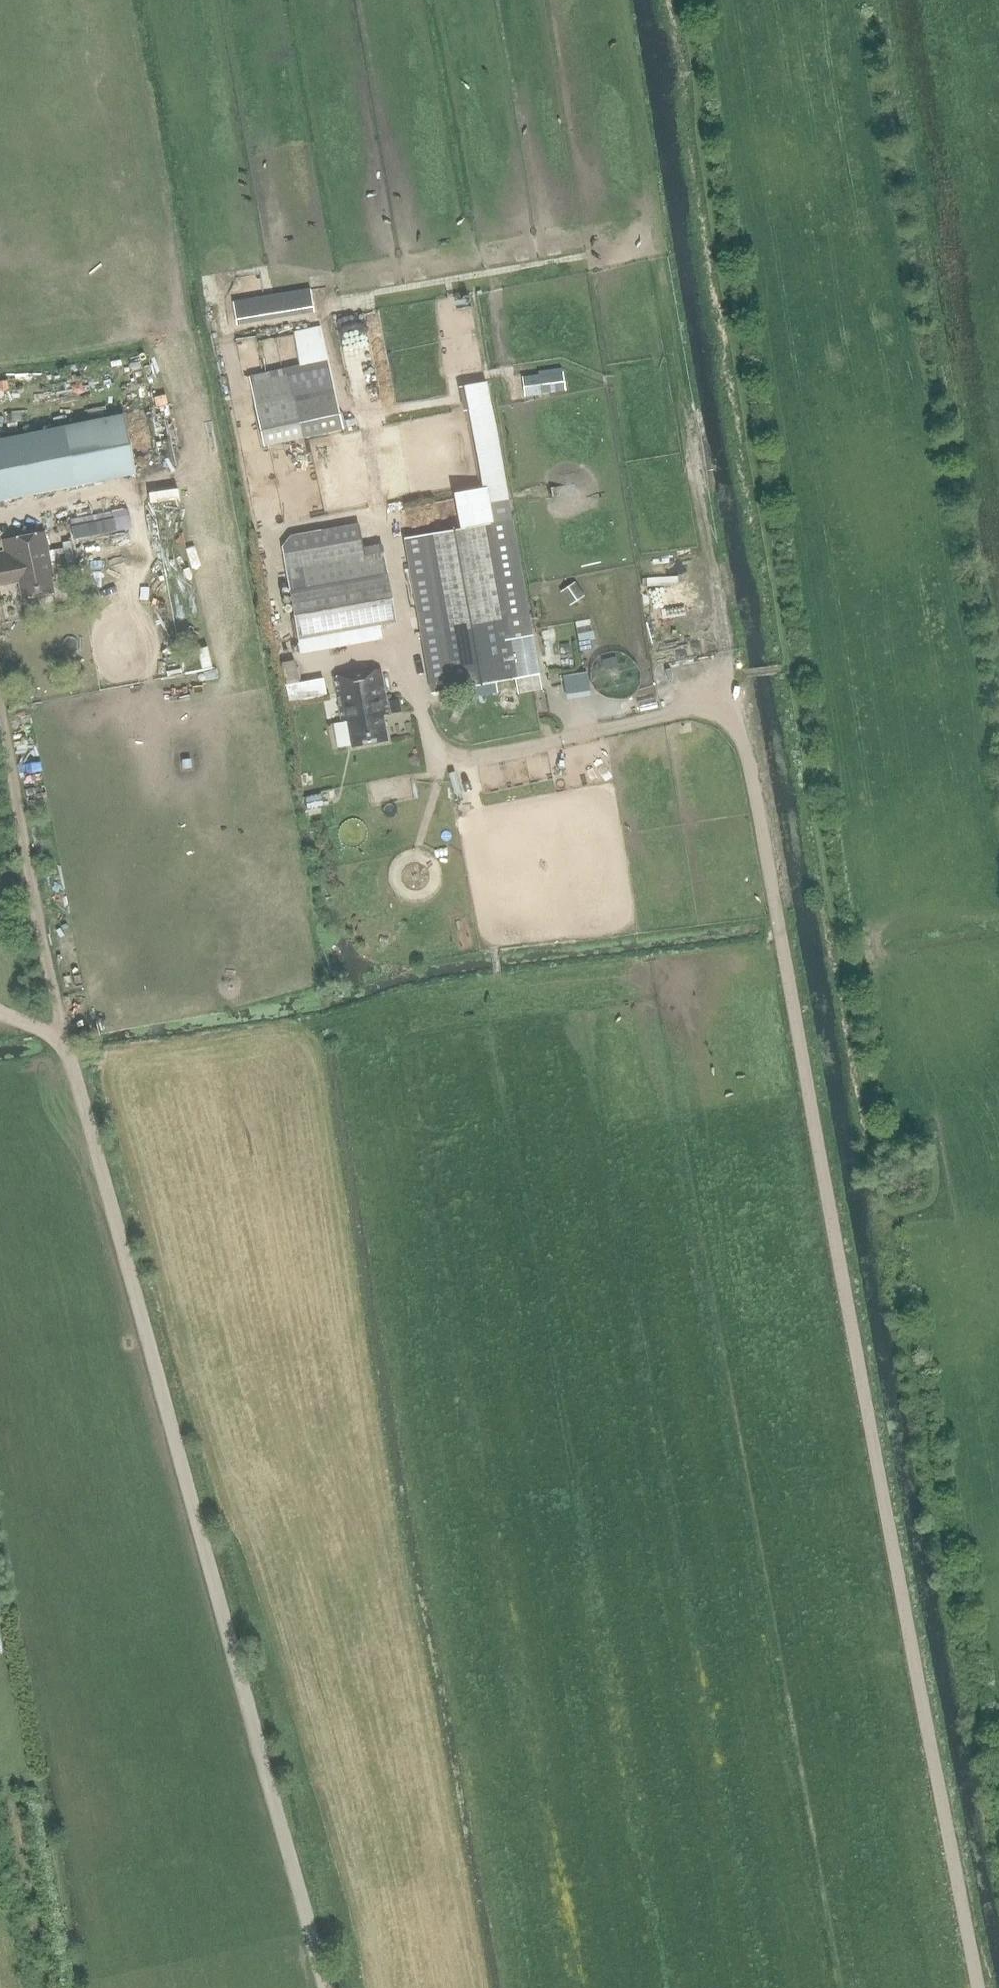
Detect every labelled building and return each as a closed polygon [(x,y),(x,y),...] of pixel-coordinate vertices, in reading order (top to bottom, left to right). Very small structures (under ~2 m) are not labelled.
[(327,359),(248,376),(263,446),(342,429),(327,359)] [(542,392),(569,387),(565,364),(538,368),(542,392)] [(491,523),(404,538),(431,694),(538,674),(511,519),(490,400),(470,403),(491,523)] [(122,413),(0,437),(0,499),(134,473),(122,413)] [(133,524),(128,504),(71,517),(75,537),(133,524)] [(281,547),(298,639),(396,622),(382,547),(363,551),(358,524),(290,536),(281,547)] [(0,551),(0,588),(18,584),(21,600),(54,594),(51,577),(53,577),(44,532),(27,536),(26,527),(12,530),(13,538),(1,540),(3,551),(0,551)] [(572,600),(585,592),(576,579),(564,587),(572,600)] [(380,714),(386,713),(378,668),(330,676),(338,721),(344,720),(348,745),(385,739),(380,714)] [(389,700),(392,715),(402,713),(399,699),(389,700)] [(310,809),(335,801),(330,788),(305,796),(310,809)]
